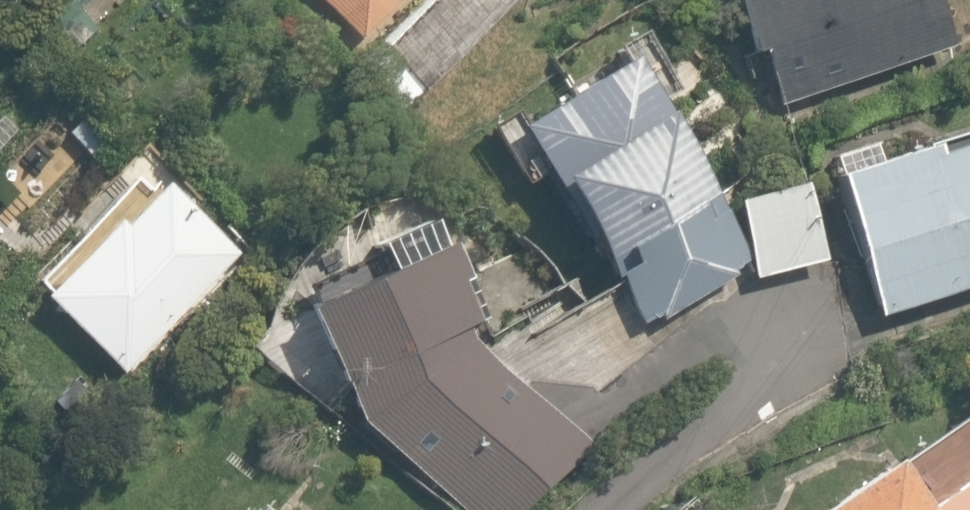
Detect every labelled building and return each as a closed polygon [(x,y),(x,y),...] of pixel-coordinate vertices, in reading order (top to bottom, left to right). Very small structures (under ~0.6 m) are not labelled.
[(350,39),(385,0),(307,0),(350,39)] [(357,61),(412,110),(508,0),(410,0),(357,61)] [(728,49),(743,44),(766,110),(963,40),(948,0),(711,0),(728,49)] [(601,44),(493,109),(624,328),(732,263),(601,44)] [(812,147),(865,313),(969,280),(969,97),(812,147)] [(781,161),(712,192),(749,275),(818,244),(781,161)] [(136,179),(27,291),(111,372),(220,259),(136,179)] [(320,383),(452,509),(527,509),(580,455),(457,343),(435,253),(293,267),(320,383)] [(904,471),(880,414),(723,481),(735,509),(969,509),(969,443),(904,471)]
